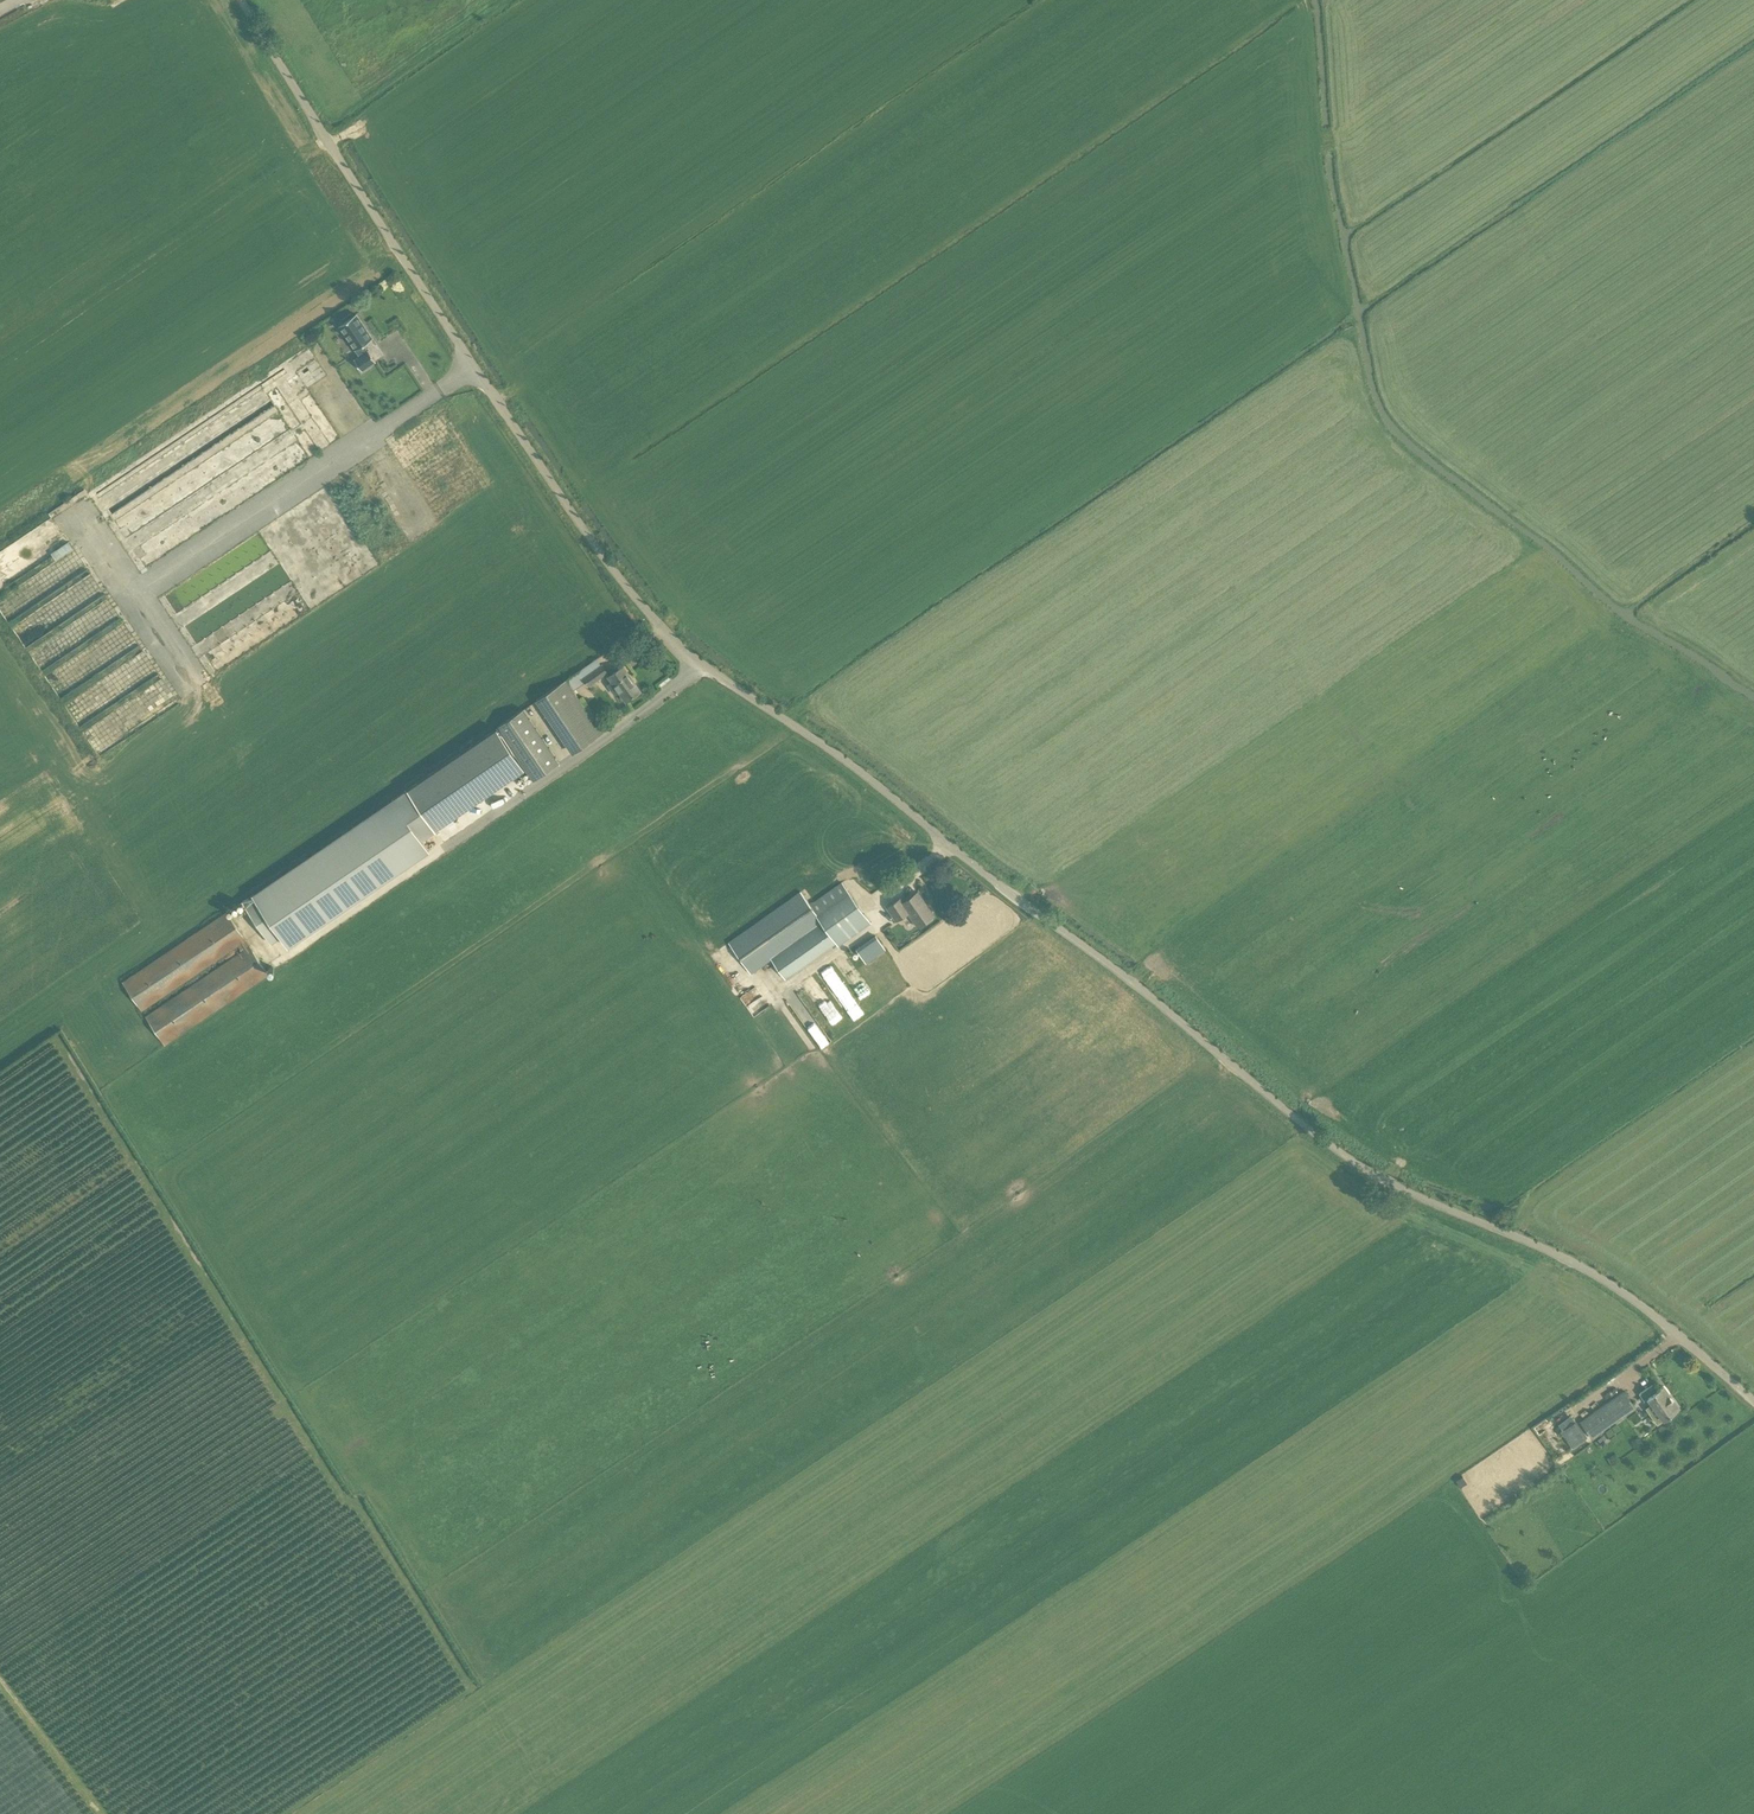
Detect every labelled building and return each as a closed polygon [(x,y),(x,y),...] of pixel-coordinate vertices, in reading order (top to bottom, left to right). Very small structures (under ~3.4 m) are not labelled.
[(373,338),(356,314),(352,316),(351,314),(342,320),(343,322),(340,325),(360,356),(355,359),(362,370),(376,361),(369,350),(367,351),(363,344),(373,338)] [(308,386),(327,374),(311,350),(305,353),(305,363),(295,370),(291,365),(287,368),(287,363),(284,359),(283,371),(290,371),(283,375),(276,375),(269,380),(277,380),(277,376),(284,386),(299,387),(300,386),(308,386)] [(262,515),(243,518),(245,532),(263,529),(269,564),(290,561),(297,602),(338,595),(332,562),(331,562),(329,549),(304,554),(302,542),(310,541),(309,532),(306,532),(303,517),(315,515),(313,504),(261,513),(262,515)] [(34,553),(34,583),(66,583),(66,576),(80,576),(80,565),(79,565),(79,555),(67,555),(67,559),(42,558),(42,553),(34,553)] [(7,584),(14,580),(11,568),(10,568),(8,569),(0,571),(0,586),(7,584)] [(602,664),(582,678),(588,686),(603,675),(606,679),(612,675),(621,688),(625,686),(632,696),(642,689),(635,678),(641,674),(632,661),(626,652),(611,663),(605,668),(602,664)] [(551,712),(577,750),(603,733),(567,679),(536,700),(546,715),(551,712)] [(497,726),(534,780),(560,762),(524,708),(497,726)] [(497,728),(406,790),(432,829),(523,767),(497,728)] [(242,900),(271,941),(279,935),(287,946),(428,849),(421,839),(433,830),(405,789),(242,900)] [(728,941),(751,973),(771,959),(785,979),(836,943),(838,946),(871,922),(842,881),(809,903),(800,890),(728,941)] [(934,915),(917,891),(903,901),(901,897),(887,907),(896,920),(908,911),(918,926),(934,915)] [(245,940),(227,911),(123,981),(142,1010),(245,940)] [(885,949),(875,935),(855,949),(865,963),(885,949)] [(146,1016),(165,1044),(269,974),(250,946),(146,1016)] [(821,973),(846,1011),(858,1003),(833,965),(821,973)] [(813,1052),(831,1040),(798,992),(779,1004),(813,1052)] [(1648,1398),(1663,1419),(1679,1408),(1663,1387),(1658,1390),(1654,1383),(1639,1393),(1644,1400),(1648,1398)] [(1623,1390),(1579,1421),(1593,1439),(1636,1408),(1623,1390)] [(1561,1431),(1572,1447),(1587,1436),(1576,1420),(1561,1431)] [(1601,1436),(1597,1438),(1603,1446),(1607,1444),(1603,1440),(1606,1438),(1603,1434),(1601,1436)] [(1518,1474),(1551,1474),(1552,1442),(1529,1441),(1529,1454),(1518,1454),(1518,1467),(1518,1474)]
